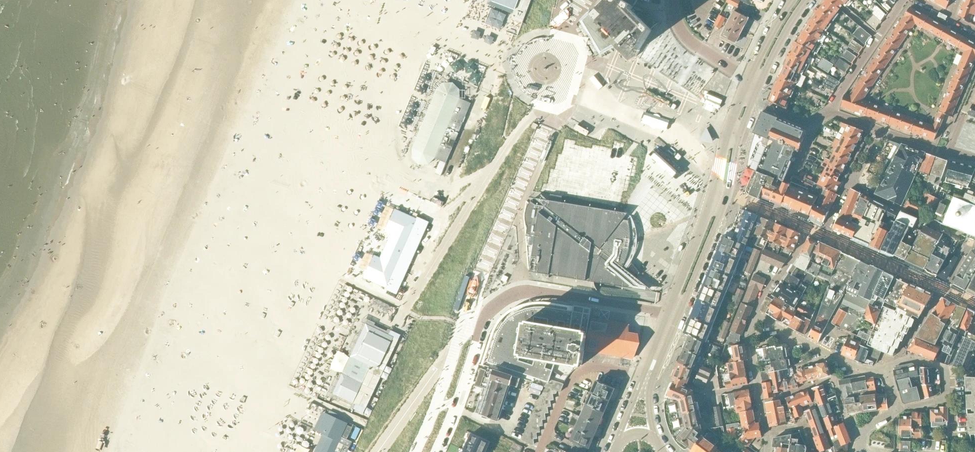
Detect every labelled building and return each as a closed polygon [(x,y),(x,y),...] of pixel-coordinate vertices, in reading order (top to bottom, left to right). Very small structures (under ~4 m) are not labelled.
[(535,0),(499,0),(518,6),(513,22),(526,26),(535,0)] [(553,24),(566,27),(572,1),(569,0),(559,0),(553,24)] [(624,0),(611,0),(596,15),(589,11),(584,17),(582,19),(586,23),(611,48),(614,46),(628,60),(636,56),(646,40),(653,30),(652,29),(656,25),(660,23),(649,13),(642,20),(632,10),(634,6),(634,5),(629,3),(624,0)] [(726,26),(728,23),(742,30),(749,18),(747,17),(749,12),(738,6),(740,1),(738,0),(727,0),(727,1),(736,6),(729,20),(720,15),(714,25),(720,28),(722,24),(726,26)] [(831,19),(834,21),(839,14),(837,12),(840,8),(830,0),(822,0),(824,2),(819,9),(832,18),(831,19)] [(963,6),(974,10),(974,0),(965,0),(963,6)] [(872,12),(882,21),(881,20),(885,14),(874,2),(869,9),(872,12)] [(963,6),(959,16),(970,23),(973,14),(974,15),(974,10),(963,6)] [(829,22),(831,19),(832,18),(819,9),(817,7),(814,11),(816,13),(811,20),(825,29),(824,29),(826,31),(831,24),(829,22)] [(916,19),(920,12),(911,7),(907,13),(916,19)] [(882,21),(872,12),(864,21),(875,31),(876,29),(876,28),(879,23),(880,23),(882,21)] [(920,12),(916,19),(914,23),(915,23),(925,28),(931,18),(920,12)] [(910,29),(915,23),(914,23),(916,19),(907,13),(900,22),(910,29)] [(941,23),(931,18),(925,28),(935,34),(941,23)] [(822,32),(824,29),(825,29),(811,20),(804,31),(820,41),(824,34),(822,32)] [(910,29),(900,22),(894,32),(904,39),(910,29)] [(736,43),(742,30),(728,23),(726,26),(721,35),(736,43)] [(945,39),(951,29),(941,23),(935,34),(945,39)] [(872,36),(859,25),(852,35),(865,45),(866,43),(866,42),(870,37),(871,37),(872,36)] [(955,45),(961,34),(951,29),(945,39),(955,45)] [(795,41),(814,51),(818,45),(815,43),(817,40),(820,41),(804,31),(798,42),(795,40),(795,41)] [(897,48),(904,39),(894,32),(887,41),(897,48)] [(965,50),(964,51),(971,40),(961,34),(955,45),(965,50)] [(514,76),(516,82),(518,86),(521,89),(524,93),(533,83),(542,49),(539,37),(536,38),(531,40),(528,41),(525,43),(522,46),(519,51),(517,53),(516,55),(515,55),(511,57),(510,62),(511,65),(513,65),(513,70),(514,76)] [(853,39),(848,46),(858,53),(863,47),(853,39)] [(971,40),(964,51),(963,55),(974,60),(974,42),(971,40)] [(813,52),(814,51),(795,41),(792,45),(795,46),(791,53),(789,52),(788,52),(808,62),(811,55),(809,54),(811,50),(813,52)] [(891,58),(897,48),(887,41),(881,51),(891,58)] [(846,49),(842,56),(852,63),(856,56),(846,49)] [(891,58),(881,51),(874,61),(884,68),(891,58)] [(807,63),(808,62),(788,52),(786,57),(789,58),(785,66),(802,74),(806,66),(803,65),(805,62),(807,63)] [(963,55),(959,65),(971,70),(974,60),(963,55)] [(834,64),(823,58),(818,66),(828,72),(834,64)] [(840,58),(835,65),(845,72),(850,65),(840,58)] [(884,68),(874,61),(867,70),(878,77),(884,68)] [(971,70),(959,65),(954,75),(967,80),(971,70)] [(780,77),(797,85),(800,78),(798,77),(799,73),(802,74),(785,66),(780,77)] [(878,77),(867,70),(861,80),(872,87),(878,77)] [(967,80),(954,75),(950,87),(962,92),(967,80)] [(838,84),(839,84),(840,82),(839,82),(829,76),(822,85),(833,90),(838,84)] [(775,89),(792,96),(795,89),(793,88),(794,84),(796,85),(797,85),(780,77),(775,89)] [(814,80),(811,84),(819,89),(821,90),(823,85),(822,85),(822,84),(814,80)] [(855,88),(866,96),(872,87),(861,80),(855,88)] [(471,103),(460,98),(460,89),(453,82),(444,82),(437,89),(413,148),(413,158),(419,164),(429,165),(435,158),(447,163),(471,103)] [(821,90),(817,96),(828,101),(832,94),(833,94),(834,91),(823,85),(821,90)] [(944,99),(957,104),(962,92),(950,87),(944,99)] [(850,95),(859,98),(863,100),(866,96),(855,88),(850,95)] [(791,97),(792,96),(775,89),(769,101),(787,108),(790,100),(787,99),(789,95),(791,97)] [(841,106),(854,111),(859,98),(850,95),(845,93),(841,106)] [(872,103),(863,100),(859,98),(854,111),(867,115),(872,103)] [(951,117),(957,104),(944,99),(939,111),(945,114),(951,117)] [(885,108),(872,103),(867,115),(881,120),(885,108)] [(894,125),(899,113),(885,108),(881,120),(894,125)] [(942,122),(945,114),(939,111),(937,117),(933,125),(925,122),(921,135),(935,140),(942,122)] [(908,130),(912,117),(899,113),(894,125),(908,130)] [(925,122),(912,117),(908,130),(921,135),(925,122)] [(808,130),(783,120),(780,127),(776,125),(776,124),(775,124),(769,139),(766,147),(756,171),(759,173),(759,172),(761,173),(768,176),(775,179),(776,175),(783,178),(791,157),(792,158),(795,150),(799,151),(808,130)] [(843,134),(863,144),(866,138),(864,137),(866,131),(848,125),(842,122),(840,125),(846,128),(843,134)] [(711,141),(712,138),(708,128),(706,128),(703,139),(711,141)] [(836,138),(834,142),(858,154),(863,144),(843,134),(840,140),(836,138)] [(858,154),(834,142),(833,146),(836,148),(833,154),(853,164),(858,154)] [(914,178),(918,171),(926,153),(902,144),(884,178),(881,176),(874,189),(874,190),(874,191),(875,192),(876,193),(902,205),(914,178)] [(926,153),(918,171),(926,174),(924,180),(929,181),(937,157),(926,153)] [(853,164),(833,154),(830,160),(827,158),(824,162),(848,174),(853,164)] [(948,161),(937,157),(929,181),(939,185),(942,177),(948,161)] [(974,169),(974,167),(951,161),(946,177),(969,183),(971,178),(974,169)] [(838,180),(841,182),(842,178),(845,180),(848,174),(824,162),(823,165),(826,167),(823,173),(838,181),(838,180)] [(756,180),(751,191),(750,195),(759,199),(761,195),(768,176),(761,173),(759,172),(759,173),(756,171),(753,178),(756,180)] [(841,182),(838,180),(838,181),(823,173),(818,184),(823,187),(835,193),(841,182)] [(789,185),(803,191),(807,181),(794,174),(789,185)] [(771,199),(779,180),(775,179),(768,176),(761,195),(771,199)] [(779,180),(771,199),(782,203),(789,187),(778,183),(779,180)] [(796,209),(809,214),(818,197),(810,194),(814,184),(807,181),(796,209)] [(796,209),(803,191),(789,185),(789,187),(782,203),(796,209)] [(969,185),(965,194),(974,198),(974,187),(969,185)] [(835,193),(823,187),(818,197),(809,214),(824,222),(838,194),(835,193)] [(849,222),(860,197),(861,193),(851,188),(834,229),(853,237),(858,226),(849,222)] [(938,207),(941,200),(942,200),(935,196),(924,192),(919,202),(924,204),(925,203),(926,203),(938,207)] [(630,247),(630,244),(630,241),(631,239),(631,237),(630,234),(630,232),(630,230),(630,227),(629,225),(628,220),(623,220),(628,213),(561,202),(562,196),(551,194),(550,200),(546,199),(545,205),(536,204),(532,201),(533,199),(531,200),(530,203),(529,204),(528,206),(527,208),(527,209),(526,212),(526,214),(526,216),(526,217),(526,219),(526,220),(526,221),(526,223),(527,225),(527,226),(527,235),(534,235),(530,271),(541,273),(549,277),(644,290),(655,292),(622,266),(624,263),(625,261),(626,258),(627,256),(628,254),(628,251),(629,249),(630,247)] [(849,222),(858,226),(858,227),(859,227),(871,198),(863,194),(861,197),(860,197),(849,222)] [(955,194),(954,196),(947,194),(944,201),(941,200),(938,207),(932,218),(942,222),(941,223),(969,232),(968,236),(974,239),(974,202),(955,194)] [(858,227),(858,226),(853,237),(870,244),(874,235),(876,236),(879,229),(880,227),(886,229),(889,224),(881,221),(888,206),(871,198),(859,227),(858,227)] [(924,204),(919,202),(909,198),(905,206),(921,212),(924,204)] [(384,228),(392,207),(386,205),(378,225),(384,228)] [(881,221),(889,224),(891,219),(895,221),(898,211),(888,206),(881,221)] [(741,209),(732,230),(736,234),(748,239),(749,237),(751,238),(753,234),(755,234),(762,217),(746,210),(741,209)] [(913,228),(918,218),(901,211),(901,213),(896,222),(891,232),(890,234),(889,234),(882,249),(895,255),(909,226),(913,228)] [(768,239),(775,222),(762,217),(755,234),(768,239)] [(922,220),(918,218),(913,228),(909,226),(895,255),(906,260),(922,231),(918,229),(922,220)] [(896,222),(895,221),(891,219),(889,224),(886,229),(880,227),(879,229),(876,236),(874,235),(870,244),(882,249),(889,234),(890,234),(891,232),(896,222)] [(775,222),(768,239),(781,245),(788,228),(775,222)] [(925,269),(942,235),(944,232),(927,223),(925,225),(922,231),(906,260),(925,269)] [(788,228),(781,245),(794,250),(801,233),(788,228)] [(427,247),(404,234),(391,257),(414,270),(427,247)] [(725,234),(718,251),(740,260),(748,239),(736,234),(734,238),(725,234)] [(947,237),(942,235),(925,269),(937,274),(946,257),(950,251),(953,253),(960,241),(955,238),(950,246),(944,243),(947,237)] [(801,253),(794,264),(801,269),(805,270),(808,272),(811,264),(810,263),(820,242),(809,237),(801,253)] [(811,264),(808,272),(816,276),(817,276),(818,274),(830,281),(842,252),(820,242),(810,263),(811,264)] [(755,248),(750,260),(756,262),(759,254),(761,250),(757,249),(755,248)] [(966,290),(974,273),(974,249),(974,248),(973,249),(972,249),(962,267),(953,282),(966,290)] [(765,261),(769,251),(764,249),(760,259),(765,261)] [(660,265),(664,257),(651,251),(647,260),(660,265)] [(718,251),(711,267),(733,276),(738,264),(747,268),(745,271),(751,273),(754,266),(748,263),(740,260),(718,251)] [(775,253),(769,251),(765,261),(771,263),(775,253)] [(861,261),(842,252),(830,281),(823,300),(827,302),(839,275),(836,274),(839,269),(844,272),(843,275),(840,282),(836,291),(844,295),(847,286),(849,286),(856,273),(857,269),(861,261)] [(771,263),(776,265),(780,255),(775,253),(771,263)] [(788,258),(780,255),(776,265),(782,268),(788,258)] [(871,265),(861,261),(857,269),(856,273),(849,286),(848,292),(857,296),(859,294),(860,291),(854,289),(858,281),(863,283),(871,265)] [(801,280),(805,270),(801,269),(794,264),(789,273),(801,280)] [(884,272),(871,266),(860,291),(859,294),(857,296),(848,292),(840,309),(848,312),(844,320),(847,323),(845,327),(865,315),(870,305),(872,300),(884,272)] [(711,267),(705,283),(727,292),(733,276),(711,267)] [(823,300),(822,303),(829,306),(836,291),(840,282),(843,275),(844,272),(839,269),(836,274),(839,275),(827,302),(823,300)] [(806,271),(805,270),(801,280),(800,281),(811,286),(812,283),(816,276),(808,272),(806,271)] [(882,309),(883,306),(882,304),(895,276),(884,272),(872,300),(870,305),(882,309)] [(796,288),(797,285),(798,284),(800,281),(801,280),(789,273),(783,281),(790,285),(796,288)] [(966,290),(974,294),(974,273),(966,290)] [(754,274),(750,285),(756,288),(761,276),(754,274)] [(756,288),(759,289),(762,290),(766,279),(761,276),(756,288)] [(896,277),(885,303),(893,306),(898,308),(910,283),(896,277)] [(782,283),(773,295),(776,297),(786,303),(796,308),(802,296),(805,291),(807,292),(809,287),(810,288),(811,286),(800,281),(798,284),(797,285),(800,286),(796,292),(782,283)] [(705,283),(698,299),(720,308),(727,292),(705,283)] [(821,287),(812,283),(811,286),(810,288),(818,292),(821,287)] [(914,315),(919,318),(933,294),(910,283),(898,308),(896,311),(896,312),(902,315),(904,310),(908,312),(907,315),(912,317),(914,315)] [(759,289),(756,288),(750,285),(747,291),(757,295),(759,289)] [(735,296),(741,298),(744,290),(739,288),(735,296)] [(757,295),(747,291),(745,297),(755,301),(757,295)] [(829,306),(822,303),(818,315),(829,320),(844,295),(836,291),(829,306)] [(738,306),(741,298),(735,296),(732,303),(738,306)] [(768,311),(774,315),(776,311),(780,313),(786,303),(776,297),(774,300),(767,296),(763,304),(760,310),(766,313),(768,311)] [(755,301),(745,297),(743,303),(752,307),(755,301)] [(943,298),(932,313),(942,319),(941,321),(946,324),(944,328),(950,330),(952,327),(949,325),(952,319),(951,319),(959,306),(943,298)] [(698,299),(691,316),(713,325),(720,308),(698,299)] [(796,312),(811,319),(815,311),(807,307),(806,308),(801,306),(802,304),(799,302),(796,308),(798,309),(796,312)] [(730,333),(740,337),(741,334),(752,307),(743,303),(730,333)] [(776,311),(774,315),(773,317),(781,322),(784,316),(792,320),(796,312),(798,309),(796,308),(786,303),(780,313),(776,311)] [(870,305),(865,315),(866,320),(867,320),(875,324),(882,309),(870,305)] [(494,333),(484,365),(561,390),(562,388),(563,386),(564,382),(565,381),(566,379),(566,378),(567,377),(567,376),(568,375),(569,374),(569,373),(570,372),(572,370),(574,368),(575,367),(576,367),(576,366),(577,365),(579,365),(581,363),(582,363),(591,309),(574,306),(573,310),(559,308),(548,306),(543,306),(539,306),(535,306),(531,307),(526,308),(518,311),(509,316),(501,323),(494,333)] [(894,356),(919,318),(914,315),(912,317),(907,315),(908,312),(904,310),(902,315),(896,312),(896,311),(883,306),(882,309),(875,324),(873,329),(869,340),(867,345),(871,346),(881,350),(894,356)] [(958,329),(967,309),(959,306),(951,319),(952,319),(949,325),(952,327),(958,329)] [(832,323),(844,330),(845,327),(847,323),(844,320),(848,312),(840,309),(832,323)] [(974,313),(967,309),(958,329),(952,327),(950,330),(942,346),(941,346),(939,350),(952,354),(955,348),(952,347),(959,333),(963,335),(961,339),(963,340),(965,337),(965,336),(974,313)] [(804,334),(811,319),(796,312),(792,320),(789,326),(804,334)] [(942,346),(950,330),(944,328),(946,324),(941,321),(942,319),(932,313),(917,336),(929,341),(941,346),(942,346)] [(952,366),(963,367),(974,372),(974,313),(965,336),(965,337),(960,348),(952,366)] [(829,320),(818,315),(816,321),(827,326),(829,320)] [(866,320),(865,315),(845,327),(844,330),(850,332),(851,332),(867,320),(866,320)] [(707,341),(713,325),(691,316),(685,332),(690,335),(705,341),(707,341)] [(592,318),(587,350),(598,352),(623,356),(627,347),(629,334),(628,324),(625,323),(592,318)] [(722,328),(728,331),(731,323),(725,321),(722,328)] [(827,326),(816,321),(815,324),(808,337),(819,342),(827,326)] [(386,351),(365,342),(342,394),(356,400),(359,394),(374,401),(407,327),(399,323),(386,351)] [(725,339),(728,331),(722,328),(719,336),(725,339)] [(860,330),(858,335),(869,340),(873,329),(870,328),(869,329),(868,333),(860,330)] [(851,332),(850,332),(842,354),(854,359),(860,345),(861,342),(853,339),(855,334),(851,332)] [(740,337),(730,333),(726,343),(732,346),(741,344),(740,337)] [(705,341),(690,335),(684,349),(699,355),(705,341)] [(908,349),(921,354),(929,341),(917,336),(908,349)] [(921,354),(934,359),(939,350),(941,346),(929,341),(921,354)] [(729,358),(730,362),(743,360),(744,361),(748,360),(745,343),(741,344),(732,346),(735,358),(729,358)] [(873,365),(874,362),(866,358),(868,353),(870,349),(860,345),(854,359),(863,363),(873,365)] [(776,346),(768,347),(764,348),(766,360),(771,359),(778,357),(779,358),(779,359),(787,357),(786,348),(783,347),(776,348),(776,346)] [(871,346),(870,349),(868,353),(879,356),(881,350),(871,346)] [(759,361),(766,360),(764,348),(757,349),(759,361)] [(699,355),(684,349),(679,363),(693,368),(699,355)] [(952,354),(939,350),(934,359),(945,363),(948,364),(952,354)] [(866,358),(874,362),(876,362),(879,356),(868,353),(866,358)] [(778,357),(771,359),(772,363),(767,365),(768,371),(770,370),(770,372),(783,370),(783,369),(791,368),(789,358),(787,357),(779,359),(779,358),(778,357)] [(729,373),(730,373),(730,372),(746,370),(746,369),(745,369),(744,361),(743,360),(730,362),(727,363),(729,373)] [(818,364),(821,378),(831,375),(828,364),(825,362),(818,364)] [(688,383),(693,368),(679,363),(673,377),(676,378),(685,382),(688,383)] [(809,381),(821,378),(818,364),(805,368),(808,379),(809,381)] [(768,371),(767,365),(765,365),(765,370),(761,371),(763,383),(771,381),(770,372),(770,370),(768,371)] [(908,372),(909,375),(911,375),(912,377),(919,376),(917,366),(903,368),(904,373),(908,372)] [(932,368),(920,367),(921,384),(932,384),(932,368)] [(795,375),(798,384),(804,383),(803,381),(808,379),(805,368),(799,369),(798,371),(799,374),(795,375)] [(904,373),(903,368),(894,370),(897,380),(910,378),(909,375),(908,372),(904,373)] [(512,380),(488,372),(481,370),(476,385),(483,387),(488,389),(480,414),(499,420),(510,386),(510,387),(512,380)] [(748,383),(746,370),(730,372),(730,373),(732,380),(725,382),(727,387),(748,383)] [(783,383),(785,383),(785,379),(783,370),(770,372),(771,381),(772,386),(783,384),(783,383)] [(707,383),(710,375),(699,371),(696,378),(707,383)] [(785,379),(785,383),(783,383),(783,384),(772,386),(773,393),(799,387),(798,384),(795,375),(793,376),(793,377),(789,378),(785,379)] [(867,385),(866,379),(865,376),(851,379),(854,397),(860,396),(869,394),(867,385)] [(971,394),(972,394),(973,397),(974,396),(974,377),(966,376),(967,391),(971,391),(971,394)] [(878,409),(888,408),(886,394),(877,395),(873,377),(866,379),(867,385),(869,394),(876,393),(876,395),(878,409)] [(682,398),(694,395),(693,390),(685,387),(683,386),(684,384),(685,382),(676,378),(675,380),(675,383),(673,382),(668,395),(680,400),(682,398)] [(900,391),(909,388),(909,389),(912,388),(910,378),(897,380),(900,391)] [(854,397),(851,379),(839,381),(841,389),(842,389),(843,398),(854,397)] [(592,392),(610,400),(615,388),(597,380),(592,392)] [(773,393),(772,386),(771,381),(763,383),(765,398),(774,397),(773,393)] [(922,385),(925,398),(934,395),(931,384),(922,385)] [(812,388),(812,389),(817,400),(819,406),(829,402),(837,398),(836,392),(827,396),(823,385),(812,388)] [(544,386),(539,399),(550,398),(553,398),(553,390),(556,392),(557,390),(546,387),(544,386)] [(917,386),(912,388),(909,389),(909,388),(900,391),(904,402),(906,404),(921,400),(917,386)] [(737,413),(741,412),(753,409),(751,402),(752,402),(750,389),(729,393),(731,406),(736,405),(737,413)] [(786,398),(788,404),(790,408),(797,406),(801,404),(801,407),(817,400),(812,389),(808,391),(808,390),(786,398)] [(610,400),(592,392),(586,404),(604,412),(610,400)] [(860,401),(862,411),(867,410),(878,409),(876,396),(876,395),(876,393),(869,394),(860,396),(860,401)] [(972,394),(971,394),(967,394),(967,408),(972,408),(974,408),(974,396),(973,397),(972,394)] [(682,398),(680,400),(686,427),(678,437),(689,445),(690,444),(694,447),(702,436),(704,433),(701,430),(702,430),(699,417),(701,416),(698,401),(696,402),(694,395),(682,398)] [(848,413),(862,411),(860,401),(860,396),(854,397),(843,398),(846,408),(847,408),(848,413)] [(714,413),(713,407),(712,400),(705,401),(708,414),(714,413)] [(790,408),(788,404),(782,405),(781,401),(769,403),(767,406),(769,415),(791,410),(790,408)] [(816,407),(819,416),(822,415),(823,418),(834,414),(832,410),(829,402),(819,406),(816,407)] [(604,412),(586,404),(581,416),(599,424),(604,412)] [(548,411),(547,405),(536,406),(532,414),(544,412),(548,411)] [(713,407),(714,413),(717,426),(724,425),(720,405),(713,407)] [(819,416),(816,407),(806,411),(816,436),(825,433),(819,416)] [(947,407),(941,407),(941,409),(932,410),(932,421),(948,420),(947,407)] [(741,412),(743,423),(739,424),(739,423),(734,423),(735,428),(744,426),(756,423),(753,409),(741,412)] [(796,421),(795,420),(791,410),(769,415),(770,426),(796,421)] [(544,412),(532,414),(530,420),(541,418),(545,417),(544,412)] [(576,426),(579,414),(574,412),(570,424),(576,426)] [(914,430),(914,435),(914,438),(922,438),(922,412),(912,412),(912,416),(912,430),(914,430)] [(331,413),(320,435),(329,439),(322,451),(350,451),(352,448),(344,444),(354,425),(331,413)] [(828,429),(831,437),(838,434),(834,426),(838,424),(834,414),(823,418),(827,430),(828,429)] [(581,416),(576,428),(594,436),(599,424),(581,416)] [(900,435),(914,435),(914,430),(912,430),(912,416),(900,416),(900,435)] [(541,418),(530,420),(527,427),(539,425),(542,424),(541,418)] [(844,422),(838,424),(834,426),(838,434),(842,445),(849,442),(851,441),(844,422)] [(760,423),(756,423),(744,426),(746,432),(740,439),(749,445),(755,437),(762,436),(760,423)] [(539,425),(527,427),(524,433),(536,431),(540,430),(539,425)] [(722,426),(709,428),(722,439),(724,437),(722,426)] [(581,451),(585,451),(587,447),(589,448),(594,436),(576,428),(571,440),(575,442),(572,448),(581,451)] [(471,451),(486,451),(488,449),(487,449),(491,441),(472,433),(465,449),(471,451)] [(831,437),(837,451),(847,451),(849,442),(842,445),(838,434),(831,437)] [(775,438),(773,446),(782,447),(790,448),(791,444),(791,439),(792,435),(775,438)] [(694,447),(692,450),(694,451),(714,451),(717,449),(718,447),(702,436),(694,447)] [(791,439),(791,444),(790,448),(789,451),(806,451),(807,447),(806,446),(799,445),(799,440),(791,439)] [(901,440),(901,450),(913,450),(913,440),(901,440)] [(514,441),(511,446),(521,450),(523,446),(514,441)]
